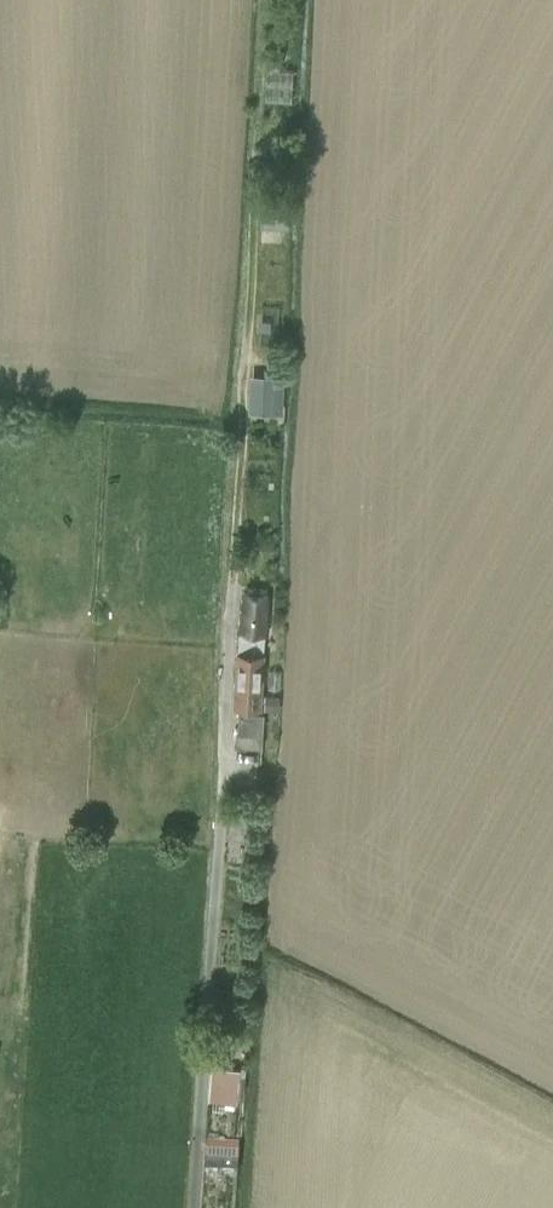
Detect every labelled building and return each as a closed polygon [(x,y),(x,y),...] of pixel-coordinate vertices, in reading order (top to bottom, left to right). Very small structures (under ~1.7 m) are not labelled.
[(293,93),(294,69),(270,69),(269,93),(293,93)] [(272,321),(261,320),(261,330),(271,331),(272,321)] [(274,411),(276,381),(252,380),(251,410),(274,411)] [(268,633),(269,593),(245,592),(239,653),(237,705),(260,705),(264,654),(266,633),(268,633)] [(264,709),(280,710),(280,694),(265,693),(264,709)] [(264,714),(260,714),(239,712),(237,746),(262,748),(264,714)] [(213,1063),(210,1094),(238,1097),(240,1065),(213,1063)] [(236,1165),(237,1145),(207,1143),(205,1163),(236,1165)]
